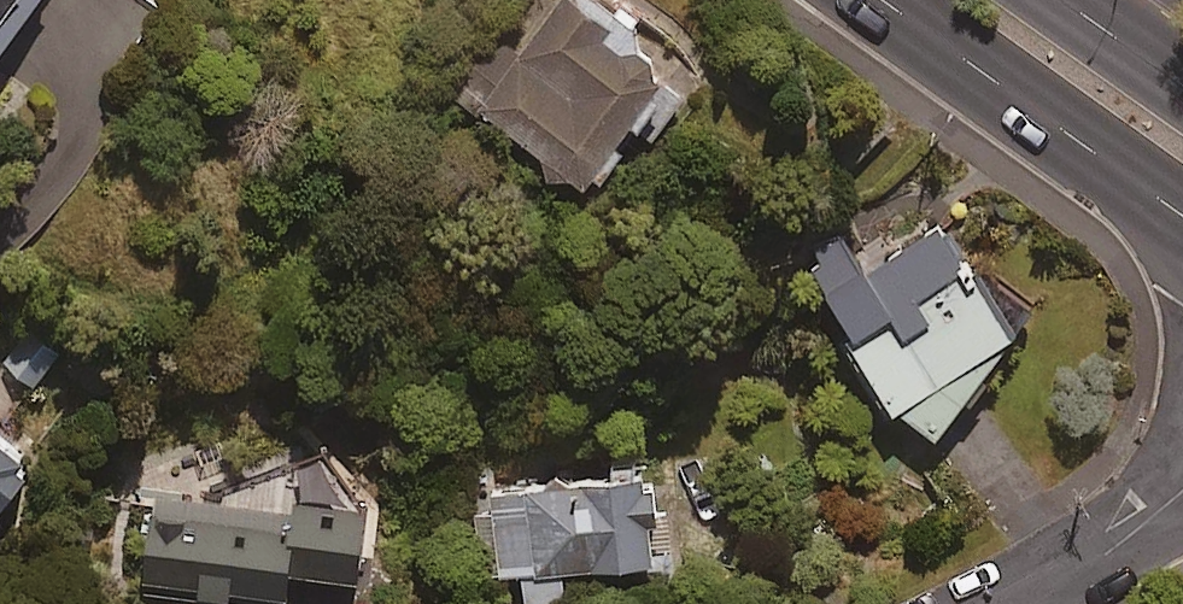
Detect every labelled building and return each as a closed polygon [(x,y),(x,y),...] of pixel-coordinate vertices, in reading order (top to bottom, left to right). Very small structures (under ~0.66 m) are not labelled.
[(60,4),(55,0),(0,0),(0,84),(60,4)] [(592,0),(569,0),(525,60),(494,38),(453,95),(601,204),(685,89),(637,54),(647,40),(592,0)] [(938,220),(865,272),(858,261),(822,286),(870,354),(858,362),(907,432),(915,427),(946,452),(1013,358),(1027,348),(938,220)] [(46,492),(0,450),(0,543),(46,492)] [(660,532),(647,533),(646,512),(659,511),(657,472),(644,473),(644,470),(474,478),(478,564),(513,562),(514,576),(560,573),(560,560),(614,557),(615,566),(662,563),(660,532)] [(159,500),(149,598),(207,603),(298,603),(300,581),(369,588),(377,507),(295,499),(294,513),(159,500)]
